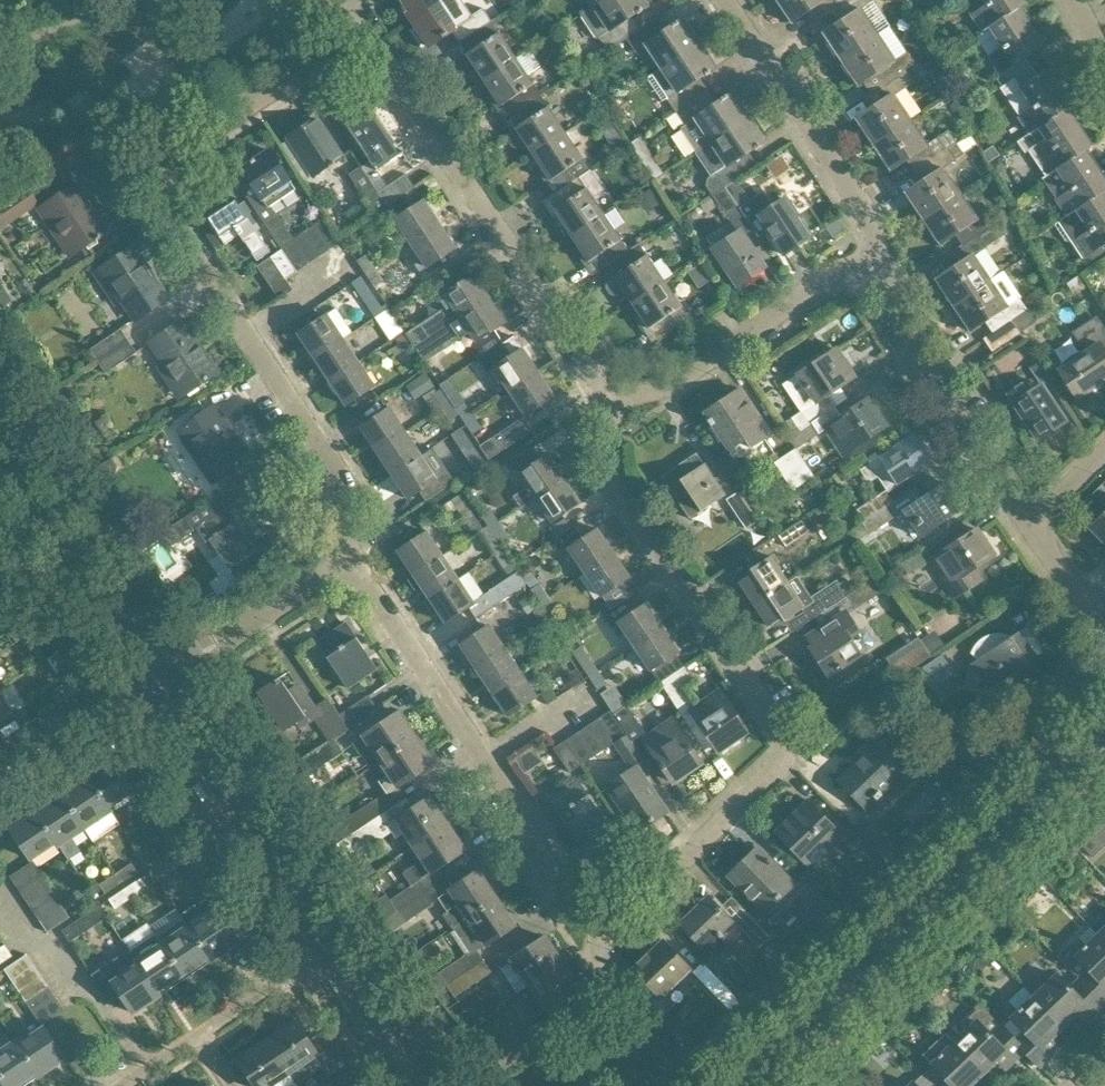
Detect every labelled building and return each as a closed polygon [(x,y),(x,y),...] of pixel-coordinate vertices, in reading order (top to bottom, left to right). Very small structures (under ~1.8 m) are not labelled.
[(411,20),(442,0),(398,0),(403,7),(401,8),(404,13),(406,12),(411,20)] [(447,0),(442,0),(411,20),(429,47),(468,21),(459,8),(454,11),(447,0)] [(470,16),(479,29),(493,21),(524,0),(494,0),(470,16)] [(634,33),(625,20),(637,12),(638,14),(643,11),(642,9),(647,5),(644,0),(604,0),(593,7),(581,15),(596,38),(597,37),(607,51),(618,43),(625,38),(634,33)] [(821,19),(838,8),(849,0),(777,0),(792,22),(814,8),(821,19)] [(877,34),(861,10),(873,1),(872,0),(849,0),(838,8),(845,19),(824,33),(841,59),(877,34)] [(986,5),(972,14),(983,31),(1023,4),(1020,0),(982,0),(986,5)] [(988,56),(999,73),(995,76),(1001,86),(1031,67),(1025,57),(1040,47),(1023,21),(1026,19),(1019,8),(1024,5),(1023,4),(976,36),(989,56),(988,56)] [(661,69),(699,43),(683,19),(678,23),(676,21),(672,24),(673,26),(661,34),(652,20),(634,33),(625,38),(634,52),(645,45),(661,69)] [(517,57),(493,21),(479,29),(467,38),(474,49),(462,57),(472,72),(476,69),(483,80),(517,57)] [(894,59),(877,34),(841,59),(858,85),(880,70),(887,81),(905,69),(914,63),(906,50),(894,59)] [(618,43),(607,51),(611,58),(622,50),(618,43)] [(662,101),(666,98),(675,113),(702,95),(693,82),(705,74),(706,76),(711,73),(710,71),(715,67),(699,43),(661,69),(647,78),(662,101)] [(930,52),(921,58),(930,72),(939,65),(930,52)] [(542,95),(517,57),(483,80),(491,91),(487,94),(497,109),(509,101),(516,112),(542,95)] [(999,88),(1030,134),(1071,107),(1053,81),(1056,79),(1048,67),(1037,75),(1031,67),(1001,86),(999,88)] [(905,69),(887,81),(870,92),(878,104),(856,118),(873,144),(910,119),(893,94),(913,81),(905,70),(905,69)] [(702,95),(675,113),(684,126),(681,128),(698,152),(711,143),(749,118),(733,93),(727,97),(726,95),(721,98),(722,100),(710,108),(702,95)] [(525,144),(533,154),(566,132),(542,95),(516,112),(524,123),(509,133),(507,140),(512,147),(519,148),(525,144)] [(1046,176),(1089,148),(1072,122),(1075,120),(1067,109),(1071,107),(1030,134),(1017,142),(1026,154),(1029,152),(1046,176)] [(402,152),(374,110),(375,109),(374,108),(347,126),(377,170),(404,152),(403,151),(402,152)] [(749,118),(711,143),(725,165),(709,176),(707,187),(712,195),(725,187),(736,179),(751,169),(743,156),(754,148),(756,150),(760,147),(759,145),(765,141),(749,118)] [(342,157),(317,119),(289,138),(315,175),(342,157)] [(927,144),(910,119),(873,144),(891,170),(913,156),(920,167),(947,148),(956,141),(949,130),(927,144)] [(591,169),(566,132),(533,154),(540,165),(536,168),(546,183),(558,175),(565,185),(554,193),(555,193),(580,176),(591,169)] [(991,145),(982,151),(987,162),(998,155),(991,145)] [(923,218),(960,193),(943,168),(955,160),(947,148),(920,167),(927,178),(906,192),(923,218)] [(1104,191),(1104,185),(1090,163),(1093,161),(1086,150),(1089,148),(1046,176),(1044,178),(1057,198),(1056,199),(1068,216),(1076,210),(1104,191)] [(296,189),(270,150),(256,160),(255,158),(251,161),(252,162),(242,169),(268,208),(296,189)] [(998,155),(987,162),(994,172),(999,168),(1002,160),(998,155)] [(376,214),(387,206),(378,192),(368,176),(361,166),(349,174),(376,214)] [(38,180),(0,206),(0,227),(36,203),(71,256),(97,239),(97,240),(101,238),(100,237),(107,232),(76,184),(72,187),(59,167),(38,180)] [(406,173),(387,186),(377,170),(368,176),(378,192),(387,206),(415,187),(406,173)] [(564,225),(571,236),(605,214),(580,176),(555,193),(562,204),(550,212),(560,227),(564,225)] [(736,179),(725,187),(740,209),(751,202),(736,179)] [(727,218),(740,209),(725,187),(712,195),(727,218)] [(1082,260),(1104,245),(1104,191),(1076,210),(1068,216),(1057,223),(1082,260)] [(962,230),(969,240),(997,222),(988,209),(976,218),(960,193),(923,218),(941,244),(962,230)] [(1021,199),(1013,204),(1019,213),(1027,207),(1021,199)] [(257,261),(271,252),(246,215),(252,211),(245,201),(239,205),(236,200),(208,218),(225,244),(240,235),(257,261)] [(395,219),(411,243),(440,224),(424,200),(395,219)] [(812,236),(789,202),(775,211),(773,206),(758,216),(784,255),(812,236)] [(264,221),(281,247),(294,238),(277,213),(264,221)] [(629,251),(605,214),(571,236),(578,247),(575,249),(585,264),(597,256),(605,268),(615,260),(629,251)] [(315,225),(331,249),(342,241),(326,218),(315,225)] [(936,279),(953,305),(991,281),(973,255),(1008,232),(1000,220),(997,222),(969,240),(950,253),(958,265),(936,279)] [(456,248),(440,224),(411,243),(427,267),(456,248)] [(304,233),(320,257),(331,249),(315,225),(304,233)] [(713,249),(738,286),(766,267),(741,230),(713,249)] [(293,240),(309,264),(320,257),(304,233),(293,240)] [(309,264),(293,240),(282,248),(282,249),(297,271),(309,264)] [(641,244),(629,251),(615,260),(623,271),(607,281),(606,288),(611,295),(617,296),(624,292),(631,303),(665,280),(641,244)] [(136,320),(168,299),(133,247),(102,268),(136,320)] [(286,279),(297,271),(282,249),(272,256),(286,279)] [(366,274),(376,267),(367,254),(357,261),(366,274)] [(376,267),(366,274),(375,287),(384,280),(376,267)] [(405,331),(403,332),(413,346),(414,348),(490,298),(474,274),(445,293),(454,307),(451,309),(448,306),(406,334),(405,331)] [(362,276),(352,283),(375,317),(384,311),(362,276)] [(664,334),(690,317),(665,280),(631,303),(639,314),(635,316),(645,331),(657,323),(664,334)] [(1011,285),(999,293),(991,281),(953,305),(971,331),(992,317),(1000,328),(1011,319),(1027,309),(1011,285)] [(425,365),(472,334),(477,341),(506,322),(490,298),(414,348),(425,365)] [(389,307),(384,311),(375,317),(376,318),(380,315),(395,337),(403,332),(405,331),(389,307)] [(327,315),(298,334),(314,357),(343,338),(327,315)] [(1104,348),(1104,327),(1097,316),(1072,333),(1085,353),(1059,370),(1078,398),(1104,380),(1104,351),(1103,349),(1104,348)] [(1021,333),(1011,319),(1000,328),(984,338),(993,352),(1021,333)] [(186,394),(217,373),(183,321),(151,342),(186,394)] [(98,361),(129,340),(121,329),(90,349),(98,361)] [(405,351),(413,346),(403,332),(395,337),(405,351)] [(314,357),(330,381),(359,362),(343,338),(314,357)] [(129,340),(98,361),(106,374),(137,353),(129,340)] [(503,343),(479,358),(488,372),(494,368),(510,391),(539,372),(523,348),(512,356),(503,343)] [(836,349),(799,374),(817,401),(792,418),(800,430),(814,421),(837,405),(829,394),(854,377),(836,349)] [(359,362),(330,381),(346,405),(375,386),(359,362)] [(539,372),(510,391),(526,415),(555,396),(539,372)] [(1066,421),(1042,384),(1028,393),(1022,384),(1008,393),(1014,403),(1038,440),(1066,421)] [(434,413),(442,408),(450,402),(441,388),(436,392),(434,389),(423,396),(434,413)] [(708,420),(712,426),(714,424),(730,449),(730,458),(752,458),(752,446),(770,433),(740,389),(706,412),(710,419),(708,420)] [(853,448),(887,426),(868,398),(835,420),(853,448)] [(450,420),(458,414),(454,409),(450,402),(442,408),(450,420)] [(463,403),(454,409),(458,414),(463,422),(471,416),(463,403)] [(213,483),(250,458),(215,406),(178,431),(213,483)] [(377,451),(405,432),(390,408),(361,427),(377,451)] [(463,422),(472,435),(480,429),(471,416),(463,422)] [(492,438),(501,451),(531,432),(522,418),(492,438)] [(814,421),(800,430),(788,438),(795,449),(821,431),(814,421)] [(461,429),(452,435),(462,449),(470,443),(461,429)] [(421,455),(405,432),(377,451),(392,475),(421,455)] [(932,461),(914,434),(861,470),(869,482),(879,476),(888,490),(932,461)] [(794,489),(802,483),(813,476),(796,450),(776,462),(794,489)] [(725,495),(697,452),(662,476),(690,519),(725,495)] [(408,498),(419,491),(426,501),(456,481),(448,470),(436,478),(421,455),(392,475),(408,498)] [(521,509),(536,498),(565,479),(548,455),(520,474),(528,487),(513,497),(521,509)] [(114,460),(98,468),(106,484),(115,480),(118,469),(114,460)] [(536,498),(552,522),(581,502),(565,479),(536,498)] [(922,536),(964,509),(946,482),(904,510),(922,536)] [(865,521),(890,504),(882,493),(857,510),(865,521)] [(452,500),(475,534),(484,528),(461,494),(452,500)] [(201,526),(235,575),(262,556),(259,552),(275,542),(244,496),(201,526)] [(890,504),(865,521),(872,533),(898,516),(890,504)] [(481,515),(488,525),(491,529),(499,523),(490,510),(481,515)] [(753,513),(741,522),(746,530),(758,521),(753,513)] [(1091,528),(1104,542),(1104,514),(1091,528)] [(804,518),(779,535),(787,547),(812,530),(804,518)] [(175,550),(197,535),(188,522),(166,537),(175,550)] [(507,535),(499,523),(491,529),(495,536),(498,541),(507,535)] [(147,526),(136,533),(142,542),(153,535),(147,526)] [(484,528),(475,534),(480,541),(482,539),(486,532),(484,528)] [(569,548),(585,572),(614,552),(598,529),(569,548)] [(994,555),(977,529),(934,557),(959,594),(982,579),(974,568),(994,555)] [(414,574),(443,555),(427,532),(398,551),(399,552),(414,574)] [(486,542),(495,555),(504,549),(498,541),(495,536),(486,542)] [(512,562),(504,549),(495,555),(503,568),(512,562)] [(907,574),(930,559),(923,549),(900,563),(907,574)] [(630,576),(614,552),(585,572),(601,596),(630,576)] [(423,587),(430,597),(458,579),(443,555),(414,574),(414,575),(408,579),(416,591),(423,587)] [(740,581),(755,604),(788,582),(771,556),(750,569),(753,573),(740,581)] [(519,572),(490,591),(498,603),(527,583),(519,572)] [(524,578),(531,589),(540,584),(532,572),(524,578)] [(877,577),(855,591),(847,596),(855,609),(885,590),(877,577)] [(445,621),(445,622),(474,603),(458,579),(430,597),(445,621)] [(810,620),(847,596),(855,591),(849,581),(841,586),(839,582),(813,599),(815,602),(806,608),(805,608),(803,609),(810,620)] [(785,621),(803,609),(805,608),(788,582),(755,604),(769,626),(782,618),(785,621)] [(531,589),(540,602),(548,597),(540,584),(531,589)] [(542,606),(548,615),(557,610),(548,597),(540,602),(542,606)] [(619,622),(635,646),(664,626),(648,603),(619,622)] [(551,619),(548,615),(542,606),(534,612),(542,625),(551,619)] [(815,647),(811,650),(815,655),(812,657),(821,669),(824,668),(827,673),(836,668),(837,670),(841,667),(840,665),(859,652),(845,631),(855,625),(847,612),(809,637),(815,647)] [(560,632),(551,619),(542,625),(551,638),(560,632)] [(348,688),(377,668),(347,623),(318,643),(348,688)] [(460,644),(476,668),(505,649),(489,625),(460,644)] [(652,669),(660,681),(684,666),(676,653),(680,651),(664,626),(635,646),(651,670),(652,669)] [(1001,635),(1002,633),(999,633),(997,633),(994,633),(992,634),(987,635),(985,636),(983,638),(981,639),(979,641),(977,643),(976,644),(974,646),(973,649),(972,651),(971,653),(973,654),(976,660),(994,687),(1038,657),(1037,654),(1041,653),(1041,654),(1043,653),(1042,649),(1040,646),(1039,642),(1037,638),(1035,635),(1032,632),(1030,629),(1027,626),(1021,631),(1021,630),(1008,639),(1004,638),(1001,635)] [(561,663),(570,657),(562,645),(553,651),(561,663)] [(476,668),(492,692),(521,673),(505,649),(476,668)] [(929,678),(926,680),(933,691),(957,676),(943,654),(922,667),(929,678)] [(589,676),(598,671),(589,658),(581,664),(589,676)] [(684,666),(660,681),(693,731),(702,725),(719,751),(721,750),(724,753),(741,742),(738,738),(747,732),(720,691),(696,708),(681,687),(693,679),(684,666)] [(598,690),(607,684),(598,671),(589,676),(598,690)] [(521,673),(492,692),(508,716),(537,696),(521,673)] [(901,680),(907,690),(916,684),(909,674),(901,680)] [(59,704),(83,688),(75,676),(51,692),(59,704)] [(333,739),(348,729),(339,715),(329,700),(315,709),(301,687),(291,693),(280,677),(260,691),(286,729),(297,722),(301,728),(318,717),(328,731),(333,739)] [(0,693),(0,723),(14,714),(0,693)] [(369,695),(339,715),(349,729),(378,709),(369,695)] [(614,713),(628,734),(632,741),(645,732),(627,704),(614,713)] [(612,710),(600,718),(616,742),(628,734),(614,713),(612,710)] [(370,749),(379,762),(416,737),(399,712),(352,742),(361,755),(370,749)] [(604,749),(615,742),(616,742),(600,718),(589,725),(604,749)] [(589,725),(577,733),(593,757),(604,749),(589,725)] [(644,738),(674,782),(701,763),(680,731),(665,741),(658,729),(644,738)] [(577,733),(566,741),(581,764),(593,757),(577,733)] [(642,756),(632,741),(628,734),(616,742),(615,742),(629,765),(642,756)] [(433,763),(416,737),(379,762),(387,775),(379,781),(387,794),(433,763)] [(342,752),(333,739),(299,762),(308,775),(342,752)] [(875,746),(839,781),(865,807),(890,783),(896,790),(908,778),(871,739),(870,740),(875,746)] [(570,772),(581,764),(566,741),(554,748),(570,772)] [(87,776),(90,780),(109,807),(135,789),(114,758),(87,776)] [(609,786),(639,830),(666,812),(637,767),(609,786)] [(112,810),(109,807),(90,780),(64,797),(85,828),(112,810)] [(609,826),(579,780),(549,799),(559,815),(561,814),(581,845),(609,826)] [(39,813),(58,841),(70,859),(81,852),(71,837),(85,828),(64,797),(39,813)] [(391,824),(384,812),(337,844),(349,861),(391,832),(396,839),(405,833),(414,846),(447,824),(430,798),(391,824)] [(158,826),(170,818),(158,799),(145,808),(158,826)] [(375,799),(328,831),(337,844),(384,812),(375,799)] [(845,838),(808,800),(776,831),(802,858),(820,840),(831,851),(845,838)] [(58,841),(39,813),(37,810),(10,827),(31,860),(58,841)] [(859,836),(884,861),(896,850),(865,818),(853,829),(859,836)] [(401,874),(409,886),(418,880),(419,881),(423,878),(464,850),(447,824),(414,846),(423,860),(401,874)] [(176,851),(187,844),(178,831),(167,838),(176,851)] [(884,861),(859,836),(849,846),(876,874),(886,864),(884,861)] [(204,869),(187,844),(176,851),(193,877),(204,869)] [(793,883),(758,847),(730,875),(764,911),(793,883)] [(34,861),(33,861),(11,876),(20,889),(43,874),(34,861)] [(116,873),(123,884),(138,874),(131,863),(116,873)] [(452,928),(497,898),(479,871),(439,898),(448,912),(443,915),(452,928)] [(105,896),(123,884),(116,873),(98,886),(105,896)] [(50,885),(43,874),(20,889),(27,900),(50,885)] [(141,878),(126,888),(132,898),(147,888),(141,878)] [(418,880),(409,886),(390,899),(387,894),(373,903),(384,919),(389,916),(426,891),(419,881),(418,880)] [(57,896),(50,885),(27,900),(34,911),(57,896)] [(818,910),(809,919),(817,927),(836,908),(829,901),(815,886),(805,897),(818,910)] [(114,910),(132,898),(126,888),(107,900),(114,910)] [(829,901),(836,908),(838,910),(849,900),(839,890),(829,901)] [(434,903),(426,891),(389,916),(397,928),(434,903)] [(34,911),(41,921),(64,906),(57,896),(34,911)] [(732,921),(708,896),(681,923),(712,955),(728,940),(720,932),(732,921)] [(515,925),(497,898),(452,928),(460,941),(465,938),(475,952),(515,925)] [(71,917),(64,906),(41,921),(48,932),(71,917)] [(101,906),(63,930),(71,941),(108,917),(101,906)] [(760,946),(770,936),(743,908),(734,917),(743,926),(742,927),(760,946)] [(217,912),(191,930),(208,958),(211,961),(238,944),(217,912)] [(191,930),(184,919),(158,936),(184,974),(208,958),(191,930)] [(1098,934),(1087,945),(1082,940),(1072,939),(1056,955),(1080,979),(1104,1004),(1104,1003),(1104,941),(1098,934)] [(158,991),(184,974),(158,936),(157,937),(162,944),(138,961),(140,965),(158,991)] [(520,971),(529,985),(563,962),(546,936),(501,966),(510,978),(520,971)] [(634,969),(645,981),(635,991),(636,992),(637,991),(655,1010),(665,1000),(661,997),(690,968),(663,941),(634,969)] [(983,942),(970,954),(983,967),(995,954),(983,942)] [(6,944),(0,948),(0,964),(13,955),(6,944)] [(13,981),(36,966),(28,953),(5,968),(13,981)] [(467,954),(439,973),(447,984),(475,966),(467,954)] [(484,960),(475,966),(447,984),(455,996),(492,972),(484,960)] [(580,988),(563,962),(529,985),(538,998),(528,1005),(536,1018),(580,988)] [(703,962),(693,972),(715,994),(725,985),(703,962)] [(160,995),(158,991),(140,965),(114,982),(134,1013),(160,995)] [(43,976),(36,966),(13,981),(21,991),(43,976)] [(951,973),(945,979),(951,986),(958,980),(951,973)] [(1094,1013),(1104,1004),(1080,979),(1070,988),(1057,974),(1034,996),(1063,1026),(1085,1004),(1094,1013)] [(43,976),(21,991),(28,1002),(50,987),(43,976)] [(1063,1026),(1034,996),(1025,986),(1011,999),(1020,1010),(1003,1027),(1016,1040),(1024,1050),(1040,1066),(1050,1056),(1041,1047),(1063,1026)] [(28,1002),(35,1013),(57,998),(50,987),(28,1002)] [(57,998),(35,1013),(43,1024),(65,1010),(57,998)] [(1024,1050),(1016,1040),(1003,1027),(979,1002),(962,1019),(962,1023),(968,1029),(955,1042),(983,1072),(1005,1051),(1014,1060),(1024,1050)] [(297,1084),(325,1065),(296,1022),(268,1040),(297,1084)] [(532,1027),(495,1052),(505,1067),(542,1042),(532,1027)] [(38,1076),(65,1058),(45,1028),(19,1045),(17,1041),(15,1042),(36,1073),(38,1076)] [(935,1085),(969,1085),(983,1072),(955,1042),(944,1032),(922,1053),(932,1064),(923,1073),(935,1085)] [(297,1084),(268,1040),(240,1059),(257,1085),(298,1085),(297,1084)] [(0,1052),(0,1073),(9,1085),(16,1085),(36,1073),(15,1042),(0,1052)] [(349,1085),(365,1085),(343,1052),(332,1060),(349,1085)] [(847,1077),(846,1078),(847,1080),(847,1081),(848,1082),(849,1083),(850,1084),(851,1085),(852,1085),(853,1085),(855,1085),(856,1085),(857,1085),(858,1084),(859,1083),(860,1082),(861,1081),(861,1079),(861,1078),(861,1077),(861,1075),(860,1074),(859,1073),(858,1072),(857,1071),(856,1071),(854,1071),(853,1071),(852,1071),(850,1072),(849,1072),(848,1073),(847,1074),(847,1076),(847,1077)] [(0,1073),(0,1085),(9,1085),(0,1073)] [(923,1073),(909,1085),(935,1085),(923,1073)]
